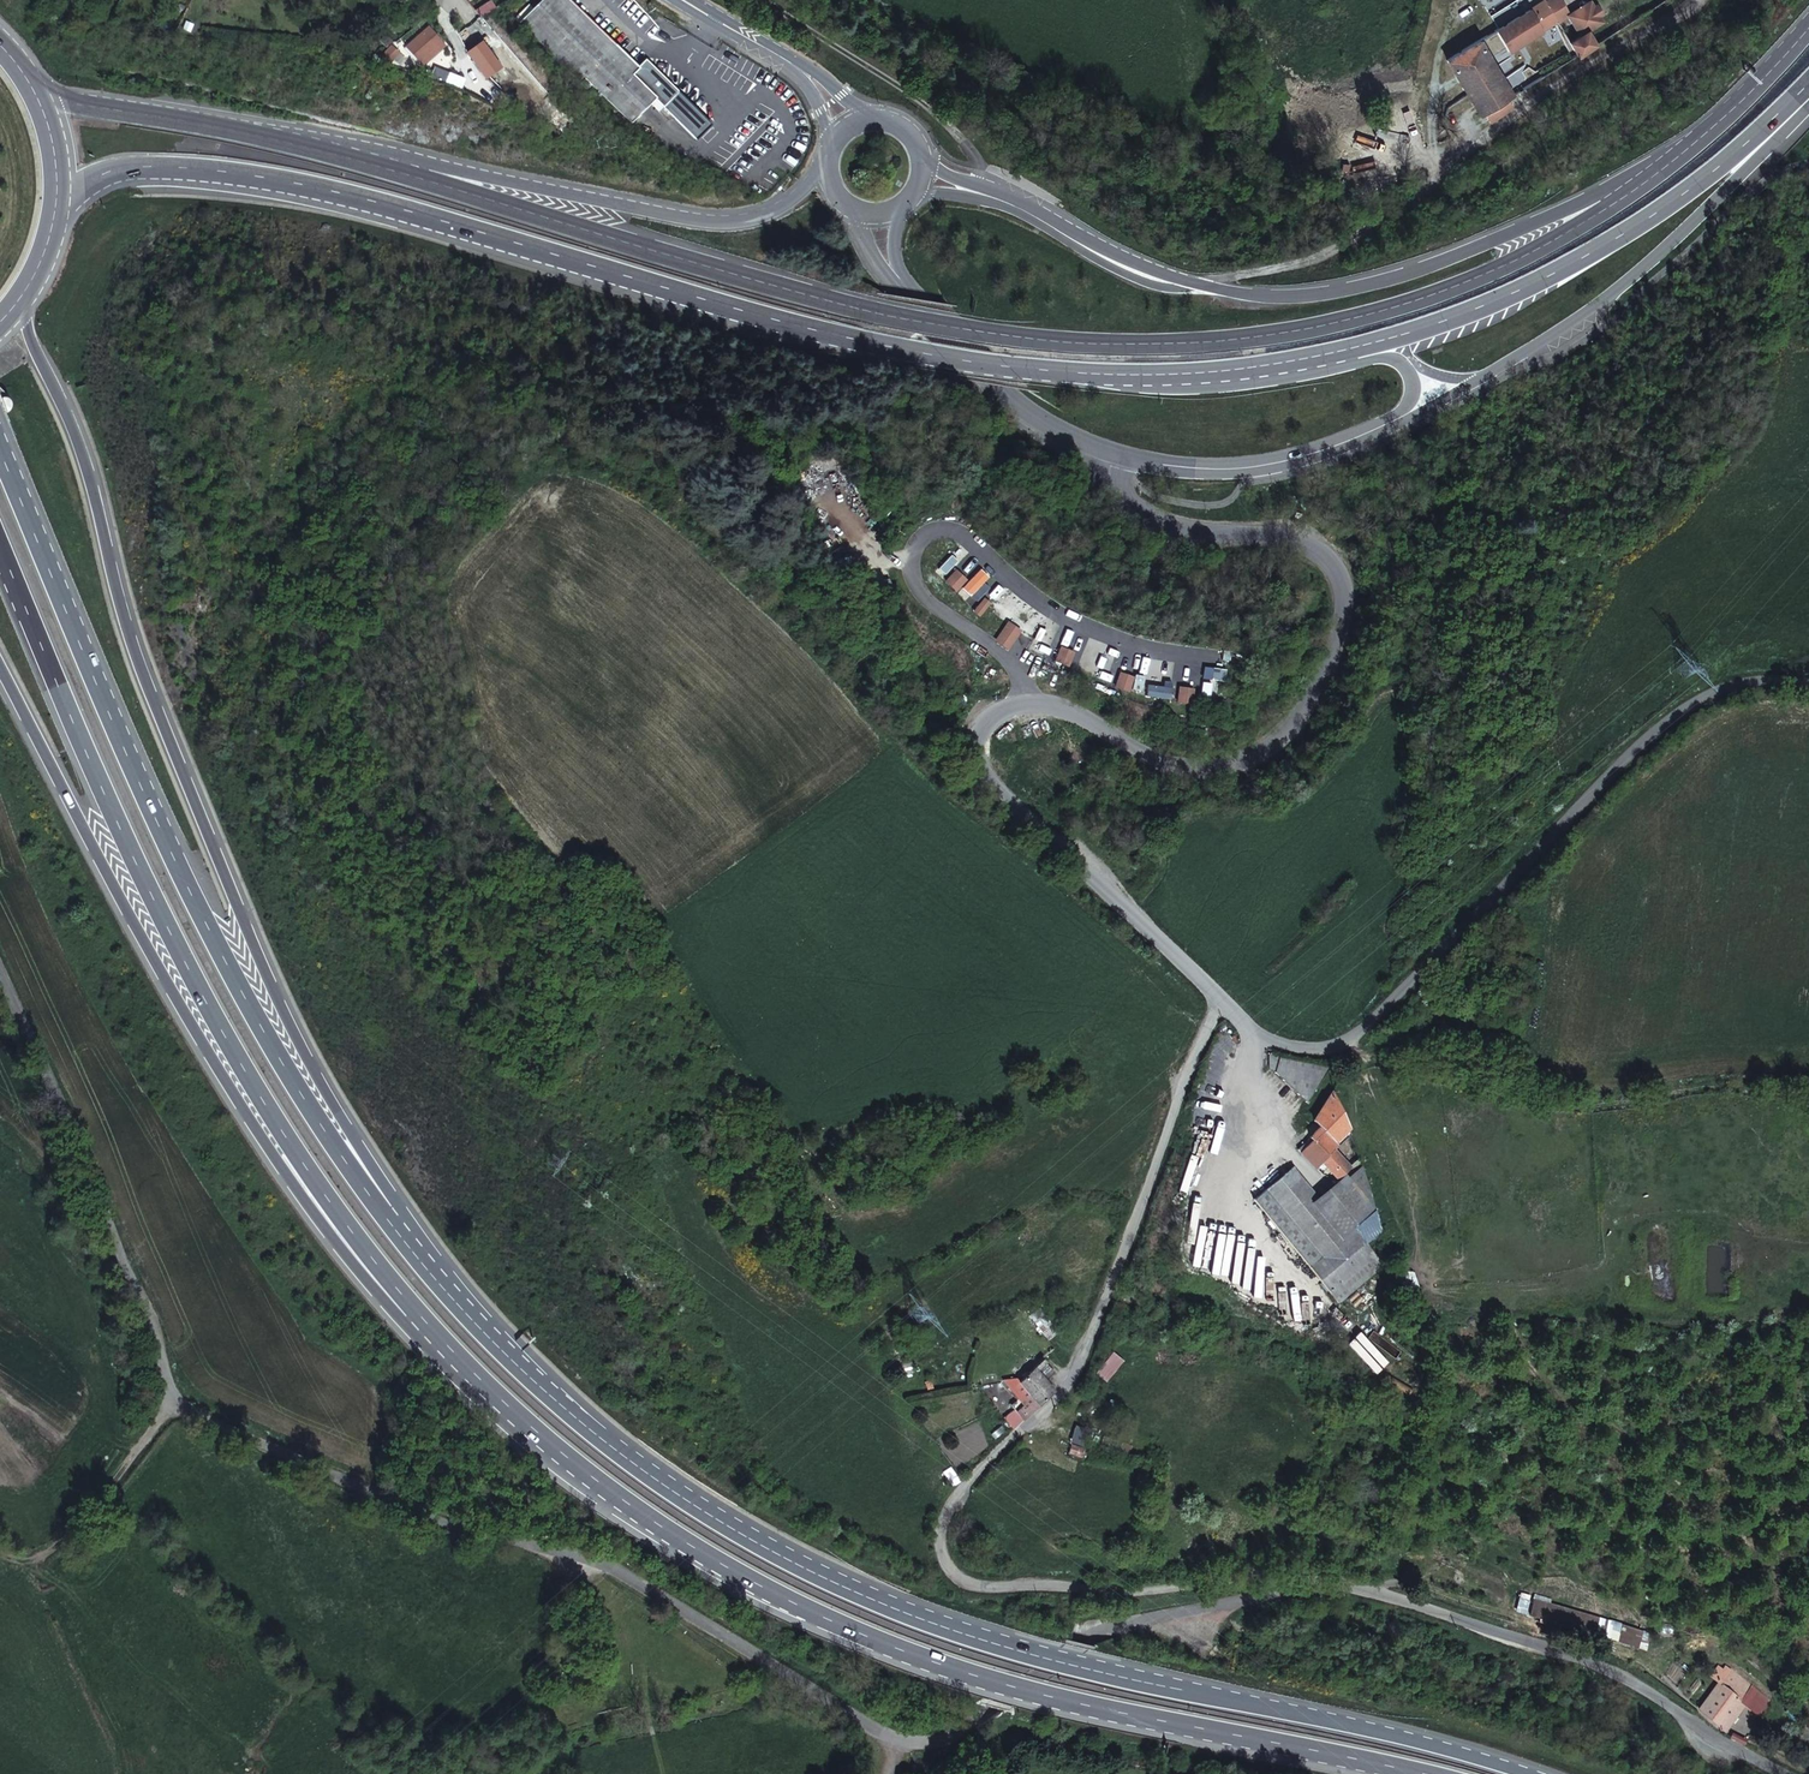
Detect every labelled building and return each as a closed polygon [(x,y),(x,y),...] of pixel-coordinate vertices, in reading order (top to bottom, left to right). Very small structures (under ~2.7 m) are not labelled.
[(471,9),(476,15),(490,6),(486,0),(485,0),(471,9)] [(569,0),(538,0),(518,21),(579,77),(583,74),(601,90),(629,118),(652,95),(694,136),(709,120),(643,55),(635,63),(569,0)] [(1497,32),(1539,6),(1535,0),(1519,0),(1489,20),(1497,32)] [(1541,4),(1555,26),(1564,21),(1568,18),(1556,0),(1548,0),(1541,4)] [(1497,32),(1494,34),(1509,56),(1555,26),(1541,4),(1539,6),(1497,32)] [(1568,18),(1564,21),(1577,42),(1587,35),(1603,26),(1590,5),(1568,18)] [(1578,59),(1595,47),(1587,35),(1577,42),(1570,46),(1578,59)] [(1445,65),(1483,119),(1485,118),(1508,103),(1513,100),(1477,45),(1445,65)] [(1513,112),(1508,103),(1485,118),(1490,126),(1513,112)] [(955,571),(950,577),(960,586),(965,580),(955,571)] [(960,586),(950,577),(945,582),(956,591),(960,586)] [(983,599),(980,604),(985,608),(989,603),(983,599)] [(980,604),(974,611),(980,615),(985,608),(980,604)] [(1008,625),(997,641),(1007,648),(1018,632),(1008,625)] [(1060,648),(1057,655),(1070,660),(1073,653),(1060,648)] [(1057,655),(1055,661),(1067,666),(1070,660),(1057,655)] [(1119,674),(1117,681),(1130,685),(1132,678),(1119,674)] [(1117,681),(1115,687),(1128,691),(1130,685),(1117,681)] [(1179,688),(1178,695),(1191,697),(1192,690),(1179,688)] [(1191,697),(1178,695),(1177,702),(1190,704),(1191,697)] [(1294,1165),(1260,1201),(1285,1226),(1357,1294),(1387,1261),(1371,1247),(1377,1240),(1373,1230),(1365,1164),(1363,1157),(1356,1169),(1340,1160),(1354,1134),(1335,1092),(1320,1120),(1323,1127),(1313,1137),(1314,1138),(1302,1151),(1324,1173),(1329,1168),(1340,1178),(1341,1177),(1345,1181),(1366,1219),(1354,1230),(1301,1176),(1303,1174),(1294,1165)] [(1048,1358),(1027,1377),(1022,1382),(1036,1397),(1043,1405),(1058,1391),(1050,1382),(1060,1373),(1048,1358)] [(1036,1412),(1043,1405),(1036,1397),(1029,1404),(1036,1412)] [(1016,1416),(1023,1424),(1036,1412),(1029,1404),(1016,1416)] [(1756,1675),(1765,1662),(1757,1656),(1748,1668),(1756,1675)] [(1736,1683),(1710,1719),(1722,1727),(1732,1732),(1749,1711),(1754,1715),(1763,1703),(1751,1694),(1736,1683)] [(1749,1711),(1732,1732),(1739,1735),(1754,1715),(1749,1711)]
